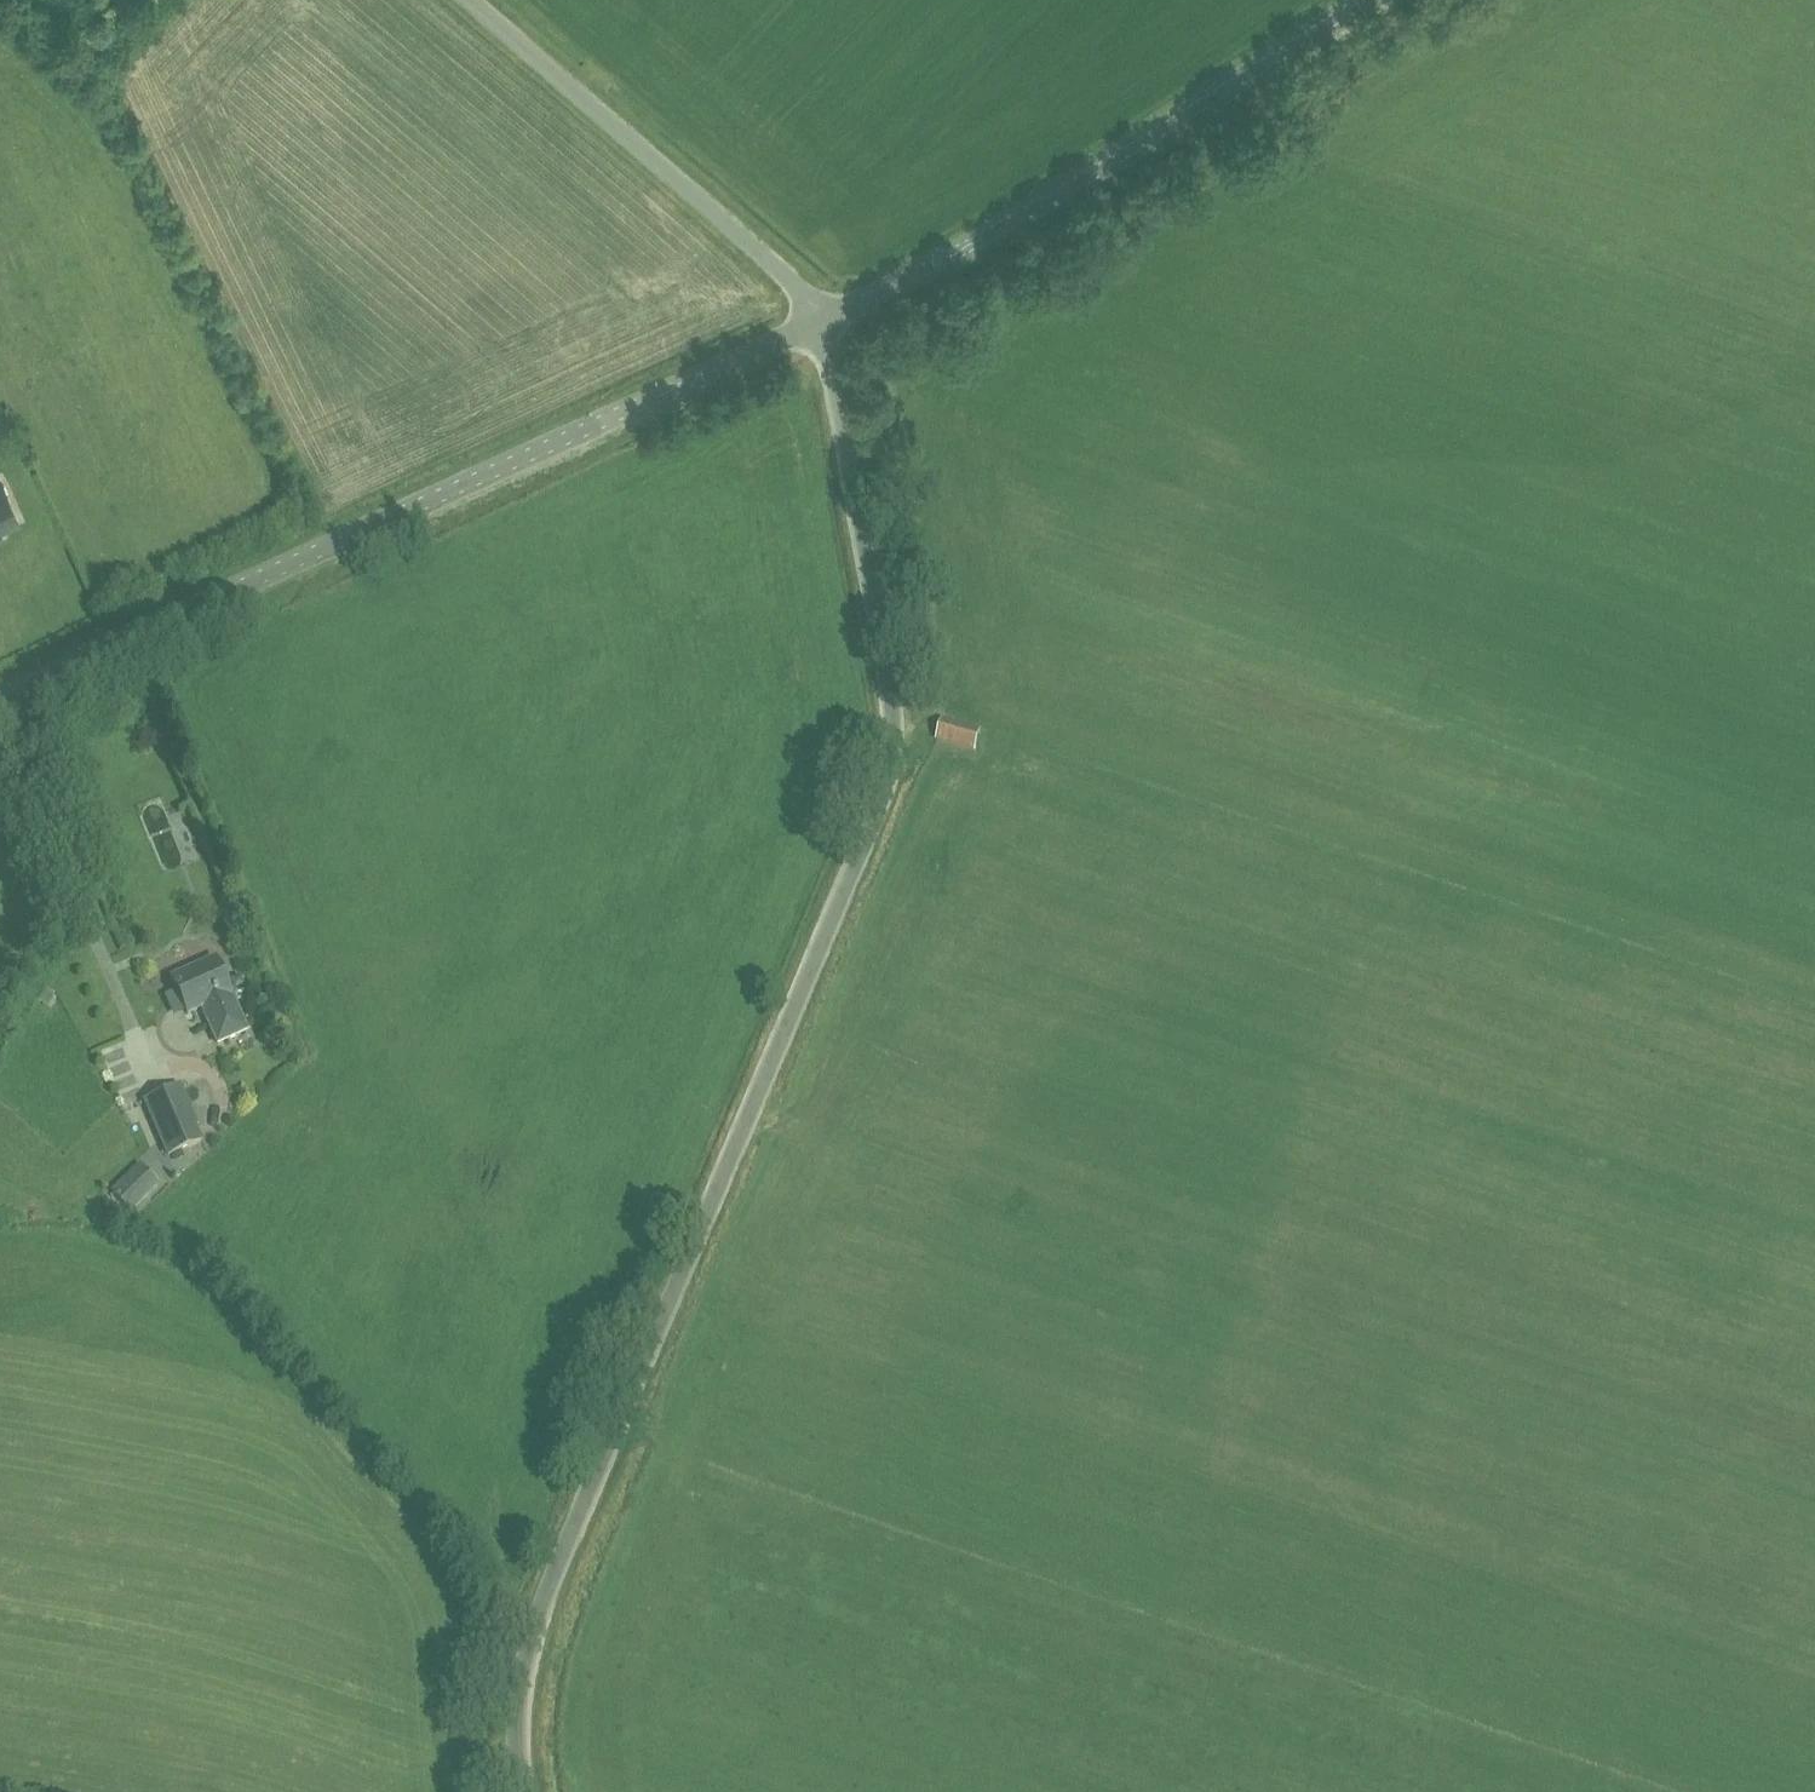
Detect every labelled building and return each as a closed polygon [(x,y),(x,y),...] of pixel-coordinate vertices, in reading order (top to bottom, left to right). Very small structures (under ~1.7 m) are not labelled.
[(18,517),(0,479),(0,526),(18,517)] [(982,730),(943,718),(937,740),(975,752),(982,730)] [(218,1042),(247,1029),(231,993),(216,957),(172,977),(188,1012),(202,1006),(218,1042)] [(202,1139),(179,1085),(145,1099),(168,1153),(202,1139)] [(133,1178),(138,1173),(134,1169),(112,1191),(129,1208),(146,1191),(133,1178)]
